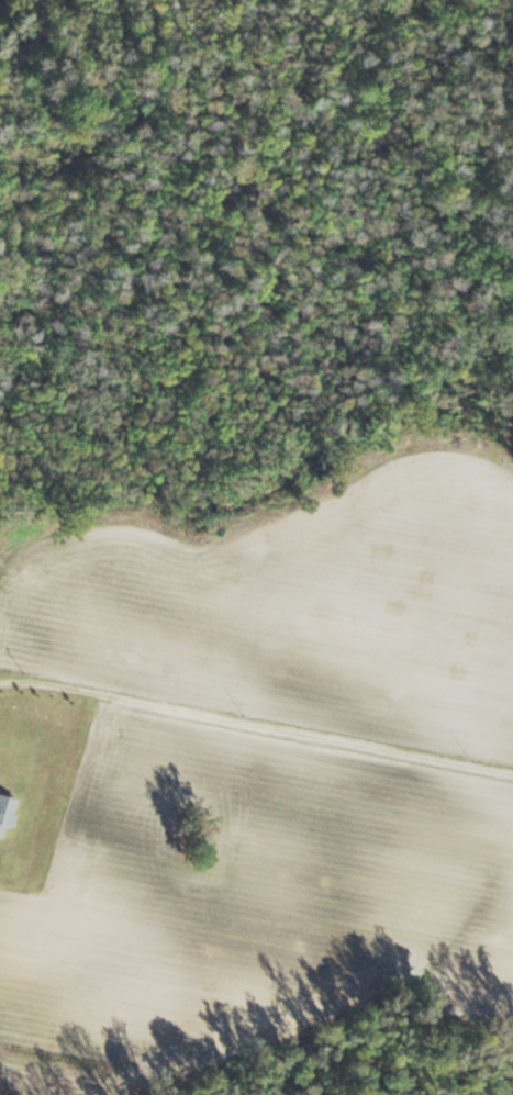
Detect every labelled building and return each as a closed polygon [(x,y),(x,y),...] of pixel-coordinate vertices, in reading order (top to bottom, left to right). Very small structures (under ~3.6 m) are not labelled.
[(0,796),(0,839),(4,840),(17,802),(0,796)]
